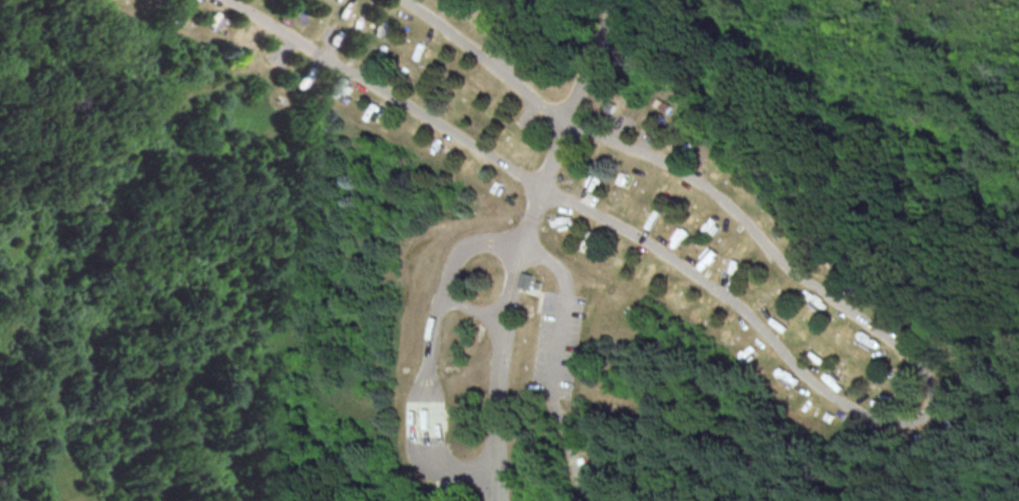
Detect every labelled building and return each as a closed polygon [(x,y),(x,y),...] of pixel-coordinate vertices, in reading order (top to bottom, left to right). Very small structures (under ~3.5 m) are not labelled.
[(532,27),(537,31),(532,38),(527,35),(532,27)] [(610,101),(619,105),(614,114),(606,110),(610,101)] [(663,104),(672,108),(668,117),(659,113),(663,104)] [(568,160),(580,165),(577,174),(565,168),(568,160)] [(522,274),(533,277),(529,291),(518,289),(522,274)] [(582,462),(590,460),(592,471),(584,473),(582,462)]
